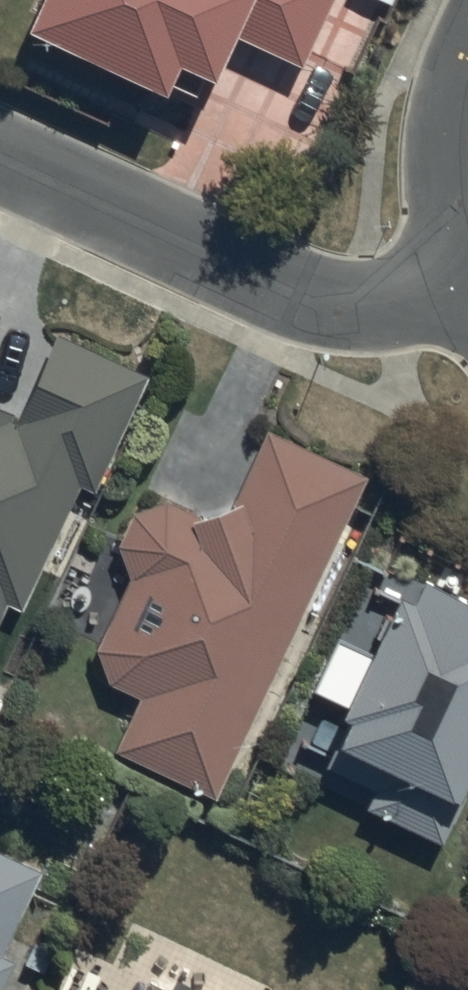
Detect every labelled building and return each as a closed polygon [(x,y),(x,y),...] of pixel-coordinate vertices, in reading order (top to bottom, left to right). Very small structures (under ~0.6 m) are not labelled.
[(29,7),(188,78),(183,89),(202,98),(235,24),(304,55),(329,0),(33,0),(29,7)] [(17,405),(0,398),(0,607),(5,595),(23,603),(80,476),(96,484),(149,367),(54,323),(17,405)] [(115,740),(217,789),(304,603),(314,608),(334,567),(322,561),(367,468),(268,420),(236,491),(193,508),(166,496),(137,505),(120,536),(130,567),(98,638),(108,675),(139,689),(115,740)] [(401,574),(343,697),(353,702),(326,756),(374,780),(367,795),(443,833),(449,822),(467,832),(467,577),(427,556),(415,581),(401,574)] [(17,952),(3,945),(41,865),(0,845),(0,987),(17,952)] [(197,974),(194,979),(151,958),(136,989),(232,989),(197,974)]
